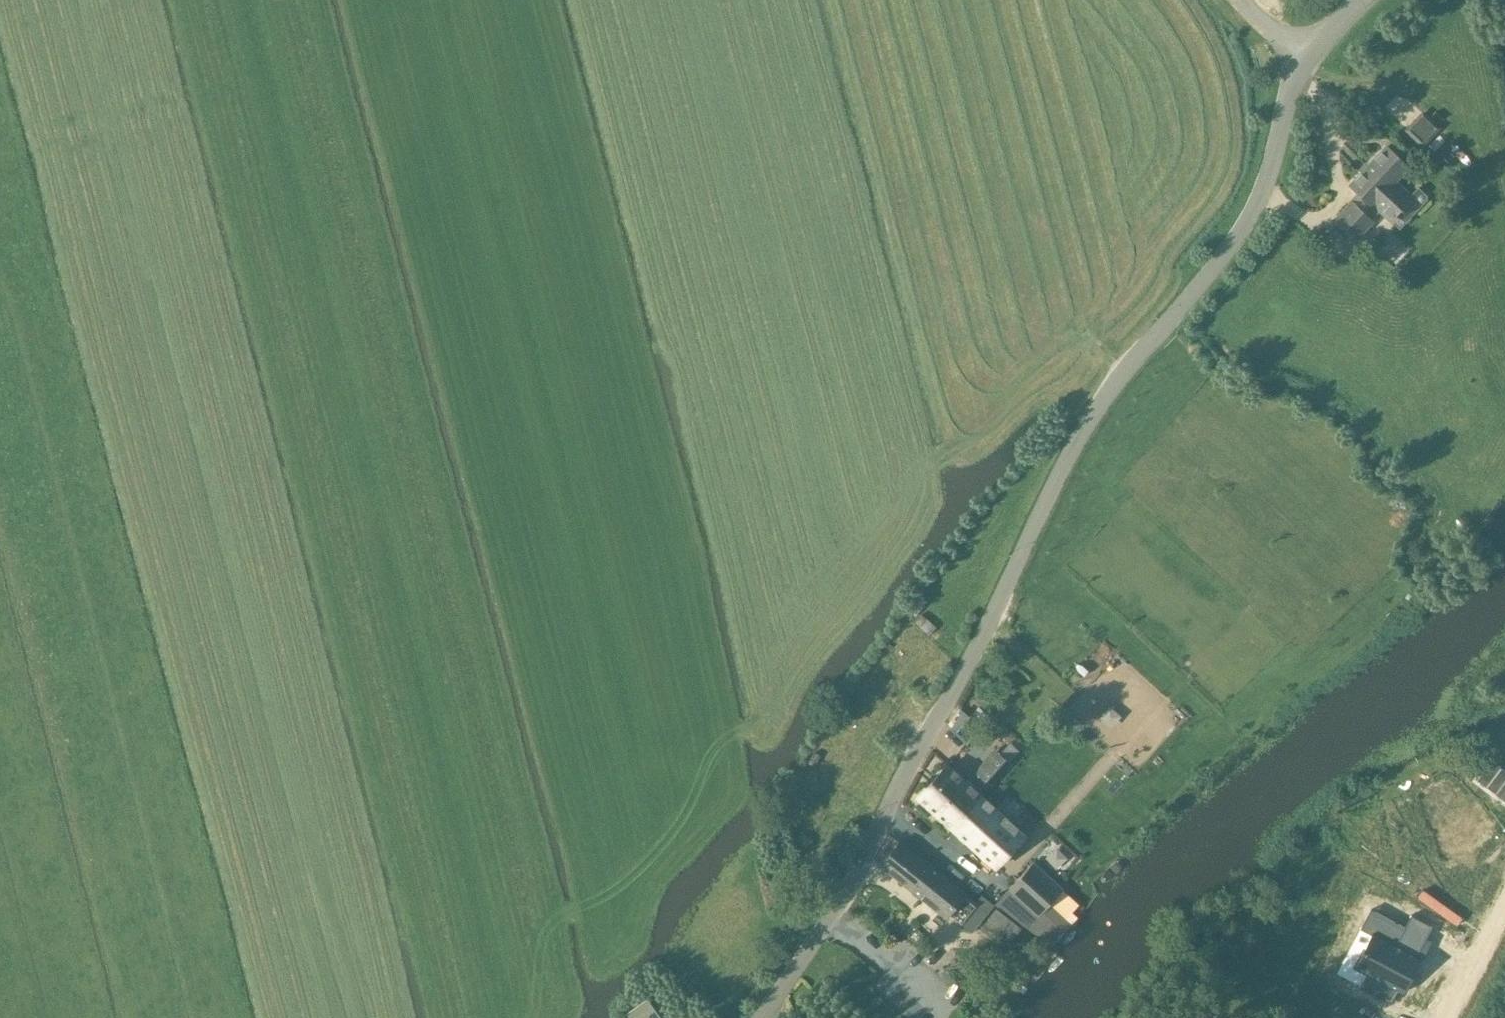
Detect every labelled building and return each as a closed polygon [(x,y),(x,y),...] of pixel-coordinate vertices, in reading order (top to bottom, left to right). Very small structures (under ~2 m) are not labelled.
[(1423,145),(1439,127),(1423,112),(1406,129),(1423,145)] [(1396,183),(1395,182),(1408,167),(1386,146),(1350,184),(1372,206),(1373,204),(1392,222),(1398,216),(1399,217),(1401,214),(1401,213),(1414,199),(1396,183)] [(1351,202),(1336,218),(1357,237),(1372,221),(1351,202)] [(963,711),(951,729),(967,744),(976,733),(965,724),(970,718),(963,711)] [(1470,751),(1470,775),(1504,775),(1504,751),(1470,751)] [(1011,764),(999,754),(998,752),(974,780),(987,791),(1011,764)] [(917,797),(953,830),(982,798),(946,765),(917,797)] [(982,798),(953,830),(996,870),(1026,838),(982,798)] [(915,892),(933,868),(899,842),(880,866),(915,892)] [(1064,889),(1034,862),(997,903),(1021,926),(1024,922),(1051,946),(1072,923),(1050,904),(1064,889)] [(968,895),(933,868),(915,892),(949,918),(968,895)] [(1399,909),(1357,875),(1329,909),(1350,927),(1335,944),(1381,982),(1403,955),(1378,934),(1399,909)] [(1023,929),(996,908),(983,924),(1010,946),(1023,929)] [(897,927),(891,934),(902,942),(907,935),(897,927)]
